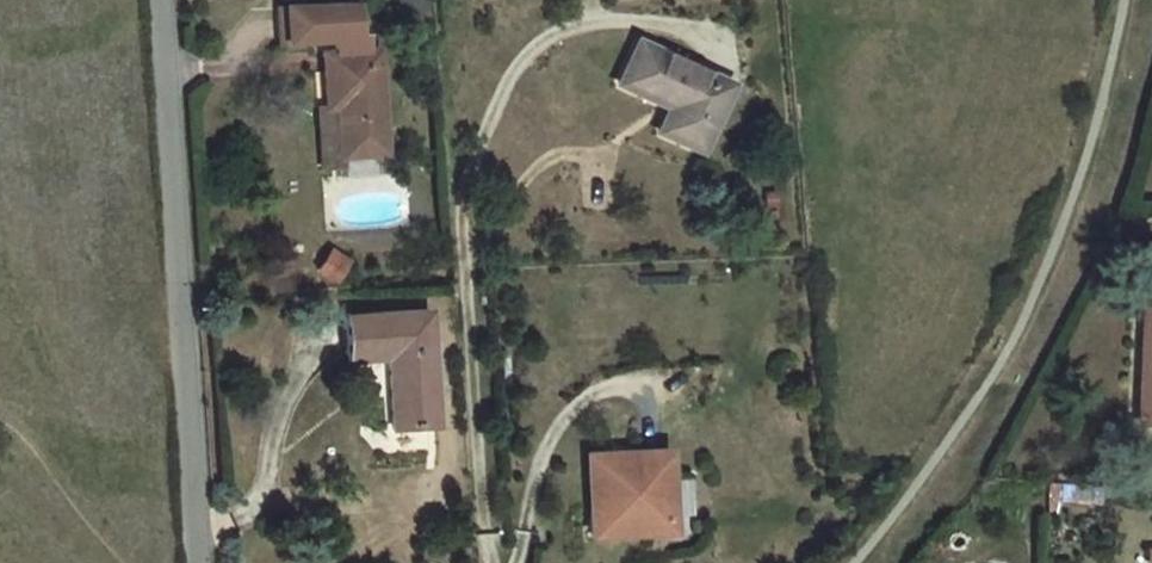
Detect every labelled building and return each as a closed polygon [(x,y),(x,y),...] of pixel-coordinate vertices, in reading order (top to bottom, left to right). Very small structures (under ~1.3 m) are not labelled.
[(371,79),(304,81),(305,117),(351,116),(351,128),(341,129),(343,183),(354,183),(355,231),(403,228),(397,123),(382,124),(382,110),(372,110),(371,79)] [(745,161),(650,118),(635,151),(670,167),(658,195),(718,222),(745,161)] [(440,491),(431,378),(352,382),(357,424),(397,422),(400,494),(432,491),(440,491)] [(615,520),(619,562),(684,562),(684,561),(695,559),(691,512),(615,520)]
